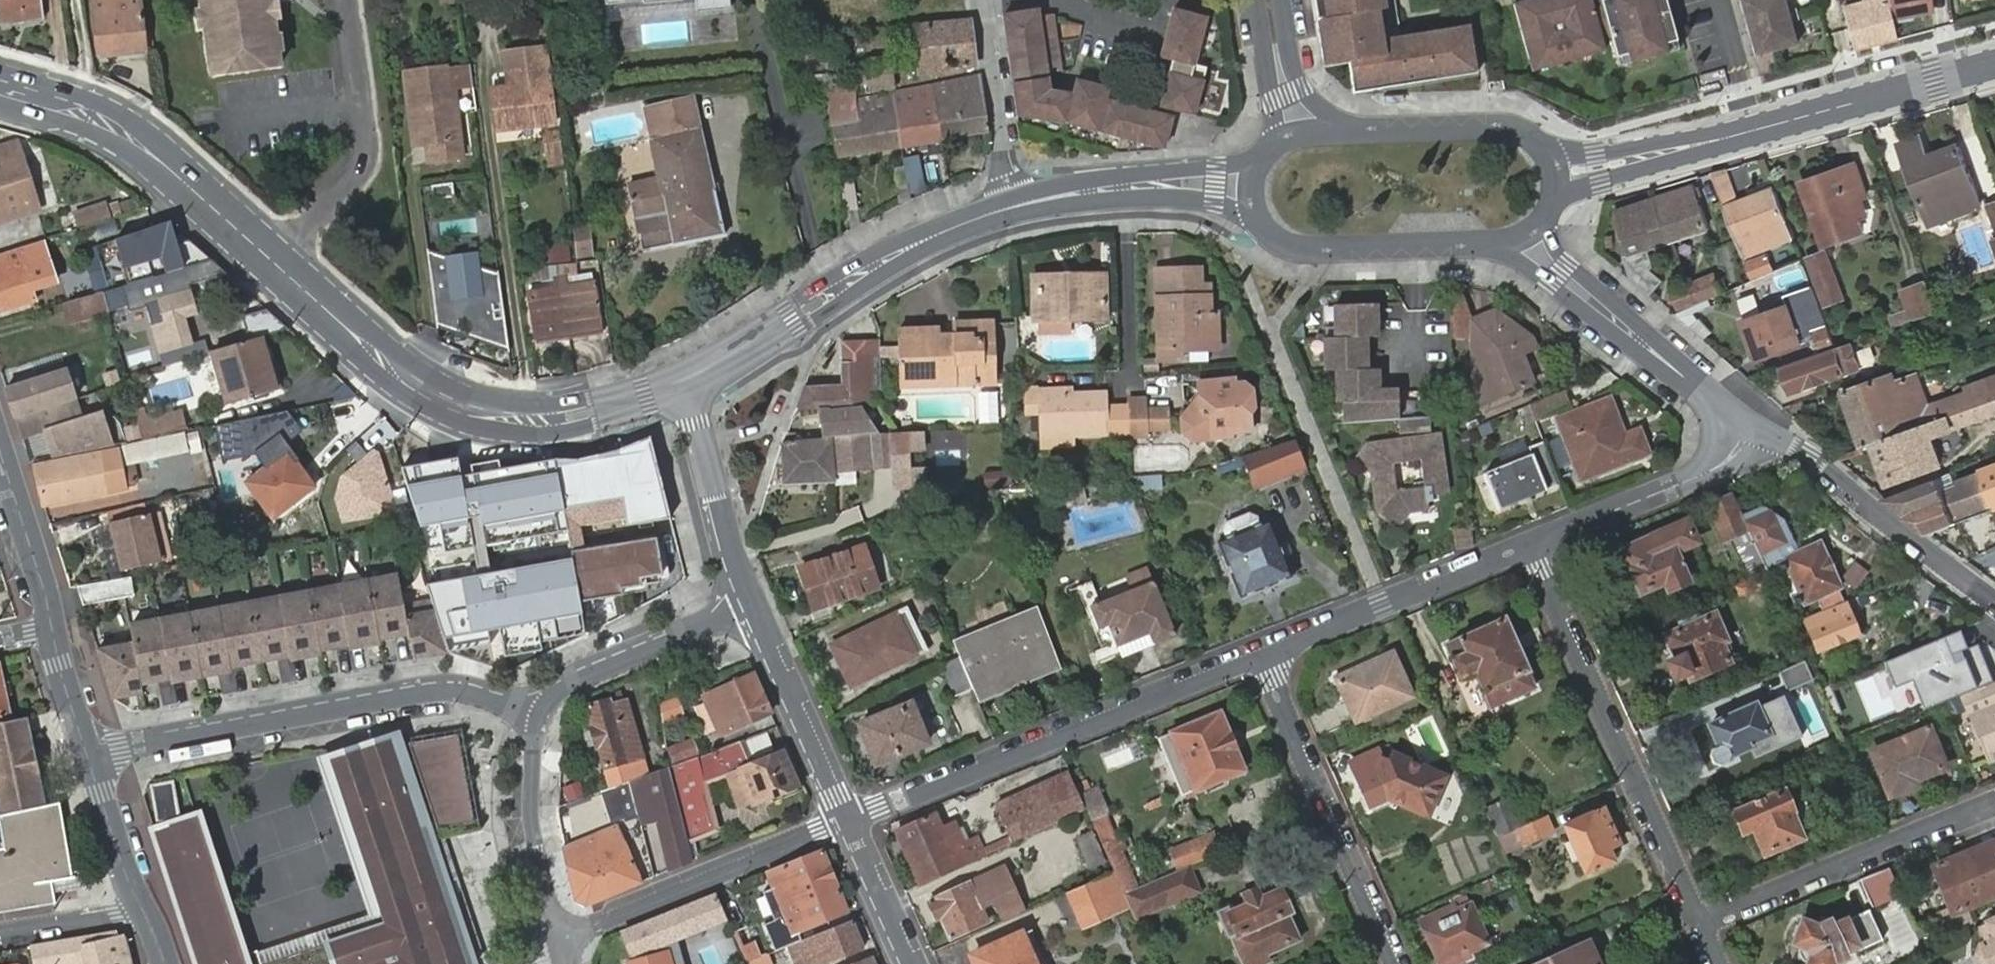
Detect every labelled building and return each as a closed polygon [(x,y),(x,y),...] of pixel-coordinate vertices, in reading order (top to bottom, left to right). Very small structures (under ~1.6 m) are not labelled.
[(41,0),(0,0),(0,22),(21,20),(23,21),(43,18),(41,0)] [(95,0),(100,58),(144,53),(140,0),(96,0),(95,0)] [(202,12),(208,11),(209,21),(204,26),(210,75),(279,66),(278,52),(272,48),(270,38),(276,37),(273,19),(272,19),(267,15),(266,6),(272,4),(277,3),(277,0),(201,0),(202,12)] [(733,8),(732,0),(697,0),(698,12),(733,8)] [(1326,69),(1352,65),(1356,96),(1480,75),(1473,26),(1418,35),(1419,44),(1403,46),(1401,38),(1396,8),(1387,9),(1385,0),(1314,0),(1326,69)] [(1395,0),(1385,0),(1387,9),(1396,8),(1395,0)] [(1511,5),(1528,64),(1539,61),(1541,70),(1592,56),(1590,47),(1601,44),(1610,41),(1615,58),(1626,55),(1629,65),(1666,54),(1664,45),(1674,42),(1663,0),(1601,0),(1589,3),(1589,0),(1528,0),(1511,5)] [(1737,2),(1753,58),(1794,47),(1786,18),(1781,0),(1743,0),(1737,2)] [(1886,0),(1880,0),(1843,10),(1853,53),(1895,41),(1891,22),(1889,14),(1886,0)] [(1889,14),(1910,11),(1911,17),(1931,14),(1928,0),(1886,0),(1889,14)] [(280,17),(277,3),(272,4),(273,19),(280,17)] [(1206,19),(1173,10),(1160,56),(1173,60),(1159,107),(1193,117),(1207,68),(1193,64),(1206,19)] [(1891,22),(1911,17),(1910,11),(1889,14),(1891,22)] [(204,26),(202,12),(196,12),(198,28),(204,26)] [(1011,68),(1017,119),(1052,124),(1054,94),(1047,94),(1047,77),(1061,76),(1053,19),(1040,20),(1040,14),(1006,16),(1011,68)] [(968,21),(895,29),(896,40),(915,39),(919,73),(975,67),(968,21)] [(1418,35),(1401,38),(1403,46),(1419,44),(1418,35)] [(1674,42),(1664,45),(1666,54),(1677,52),(1674,42)] [(1601,44),(1590,47),(1592,56),(1603,52),(1601,44)] [(545,48),(503,53),(507,87),(490,89),(494,130),(554,123),(545,48)] [(1626,55),(1615,58),(1617,67),(1629,65),(1626,55)] [(1539,61),(1528,64),(1530,73),(1541,70),(1539,61)] [(864,65),(867,91),(894,87),(891,62),(864,65)] [(1352,65),(1326,69),(1326,71),(1356,96),(1352,65)] [(470,68),(445,72),(447,92),(453,91),(472,89),(470,68)] [(451,120),(447,92),(445,72),(404,78),(410,125),(418,124),(421,150),(428,149),(430,166),(462,161),(457,120),(451,120)] [(982,78),(898,90),(905,145),(988,132),(982,78)] [(1072,94),(1064,126),(1162,149),(1172,117),(1106,98),(1110,87),(1075,80),(1072,94)] [(859,95),(858,82),(828,86),(835,123),(837,124),(837,128),(863,125),(859,95)] [(837,128),(840,154),(905,145),(898,90),(859,95),(863,125),(837,128)] [(453,91),(447,92),(451,120),(457,120),(453,91)] [(1054,94),(1052,124),(1064,126),(1072,94),(1054,94)] [(660,137),(652,139),(660,179),(630,186),(644,253),(725,236),(697,97),(654,106),(660,137)] [(646,108),(652,139),(660,137),(654,106),(646,108)] [(418,124),(410,125),(414,150),(421,150),(418,124)] [(560,134),(546,135),(551,166),(564,165),(560,134)] [(1901,147),(1932,221),(1983,203),(1961,145),(1930,157),(1922,139),(1901,147)] [(37,211),(33,199),(36,198),(23,157),(19,142),(0,148),(0,223),(37,211)] [(424,166),(430,166),(428,149),(421,150),(424,166)] [(921,158),(907,160),(910,184),(910,192),(925,190),(921,158)] [(1766,158),(1762,160),(1769,179),(1774,177),(1766,158)] [(1819,183),(1808,187),(1828,245),(1865,233),(1860,219),(1855,203),(1865,199),(1869,198),(1858,164),(1818,178),(1819,183)] [(896,168),(902,203),(911,198),(910,192),(910,184),(907,166),(896,168)] [(1713,173),(1726,207),(1746,257),(1797,237),(1778,187),(1740,201),(1727,169),(1713,173)] [(1806,182),(1808,187),(1819,183),(1818,178),(1806,182)] [(1697,187),(1656,200),(1673,242),(1711,228),(1697,187)] [(75,214),(80,228),(112,218),(140,210),(137,199),(119,205),(118,203),(108,206),(108,204),(75,214)] [(1855,203),(1860,219),(1871,215),(1865,199),(1855,203)] [(1656,200),(1619,212),(1634,254),(1630,255),(1636,274),(1634,278),(1655,296),(1669,280),(1653,266),(1660,264),(1655,248),(1673,242),(1656,200)] [(97,246),(111,288),(184,265),(171,223),(97,246)] [(589,227),(577,228),(580,258),(593,256),(589,227)] [(54,279),(43,242),(0,255),(0,310),(33,300),(29,287),(54,279)] [(569,246),(546,249),(548,264),(571,261),(569,246)] [(451,262),(427,249),(435,320),(509,352),(501,290),(485,280),(480,258),(451,262)] [(1811,259),(1824,294),(1842,288),(1828,252),(1811,259)] [(1769,256),(1748,264),(1756,282),(1775,273),(1769,256)] [(569,265),(550,268),(551,280),(560,278),(570,277),(569,265)] [(577,265),(569,266),(570,277),(579,276),(577,265)] [(550,268),(541,269),(543,281),(551,280),(550,268)] [(1160,270),(1161,300),(1168,301),(1168,315),(1161,315),(1161,360),(1180,360),(1180,351),(1208,352),(1208,316),(1208,298),(1208,287),(1200,287),(1200,270),(1160,270)] [(1690,286),(1697,303),(1725,292),(1719,274),(1690,286)] [(560,278),(569,338),(604,333),(596,282),(593,283),(591,275),(579,276),(570,277),(560,278)] [(536,342),(569,338),(560,278),(551,280),(543,281),(529,283),(531,293),(529,293),(536,342)] [(1077,285),(1037,285),(1038,325),(1040,325),(1072,323),(1108,322),(1106,279),(1077,279),(1077,285)] [(1912,309),(1917,321),(1941,312),(1941,311),(1929,281),(1905,290),(1912,309)] [(1815,283),(1786,294),(1790,306),(1793,306),(1802,330),(1803,334),(1817,329),(1817,328),(1830,323),(1815,283)] [(1684,308),(1697,303),(1690,286),(1677,291),(1684,308)] [(156,298),(158,303),(163,324),(151,327),(159,355),(194,346),(185,318),(198,314),(191,288),(156,298)] [(1824,294),(1821,295),(1826,308),(1846,300),(1842,288),(1824,294)] [(103,292),(67,302),(73,322),(109,313),(103,292)] [(1472,339),(1473,385),(1480,403),(1531,381),(1520,355),(1535,348),(1531,338),(1496,311),(1472,321),(1465,297),(1451,293),(1451,339),(1472,339)] [(163,324),(158,303),(146,307),(151,327),(163,324)] [(1380,305),(1335,307),(1336,339),(1325,340),(1326,372),(1336,371),(1338,404),(1345,404),(1345,424),(1400,421),(1399,390),(1382,390),(1381,371),(1370,371),(1369,338),(1379,338),(1380,305)] [(1786,317),(1796,315),(1793,306),(1790,306),(1745,323),(1759,360),(1806,342),(1803,334),(1802,330),(1792,334),(1786,317)] [(1912,309),(1892,317),(1896,328),(1917,321),(1912,309)] [(1802,330),(1796,315),(1786,317),(1792,334),(1802,330)] [(1072,323),(1040,325),(1040,335),(1073,334),(1072,323)] [(1838,344),(1830,323),(1817,328),(1817,329),(1825,349),(1838,344)] [(897,338),(897,382),(953,381),(953,388),(994,387),(992,325),(952,327),(951,330),(952,338),(897,338)] [(896,332),(897,338),(952,338),(951,330),(896,332)] [(261,337),(212,351),(218,370),(224,368),(228,384),(222,386),(227,404),(235,402),(255,396),(276,390),(261,337)] [(881,356),(881,343),(843,344),(844,364),(843,364),(844,388),(804,390),(795,412),(829,411),(838,411),(869,409),(872,409),(868,356),(881,356)] [(1786,369),(1795,393),(1849,374),(1850,372),(1864,368),(1855,345),(1786,369)] [(1180,360),(1180,362),(1208,361),(1208,352),(1180,351),(1180,360)] [(1158,362),(1147,363),(1147,370),(1159,370),(1158,362)] [(18,397),(10,400),(22,436),(46,429),(55,457),(112,446),(100,411),(81,417),(65,368),(14,384),(18,397)] [(224,368),(218,370),(222,386),(228,384),(224,368)] [(1970,388),(1972,394),(1933,408),(1920,376),(1898,384),(1895,375),(1844,394),(1862,449),(1872,446),(1991,403),(1994,401),(1994,379),(1970,388)] [(1199,409),(1192,410),(1185,418),(1185,429),(1195,437),(1210,435),(1210,439),(1231,438),(1231,433),(1250,431),(1249,406),(1253,405),(1252,389),(1244,381),(1233,383),(1233,378),(1197,382),(1199,409)] [(1158,397),(1178,393),(1176,379),(1155,383),(1158,397)] [(953,381),(897,382),(898,389),(953,388),(953,381)] [(1572,405),(1565,390),(1528,405),(1535,422),(1572,405)] [(979,423),(999,424),(999,391),(979,391),(979,423)] [(1038,439),(1130,435),(1128,407),(1106,408),(1106,396),(1073,397),(1066,397),(1065,392),(1037,393),(1038,439)] [(1611,418),(1617,416),(1608,395),(1555,418),(1579,480),(1649,452),(1638,427),(1625,433),(1618,436),(1611,418)] [(257,401),(255,396),(235,402),(237,407),(257,401)] [(1147,398),(1128,398),(1128,407),(1130,435),(1130,440),(1148,439),(1148,432),(1147,412),(1147,398)] [(241,453),(249,484),(289,455),(299,440),(292,403),(214,426),(221,458),(241,453)] [(1872,446),(1887,486),(1937,467),(1937,466),(1935,462),(1941,460),(1932,438),(1940,434),(1945,432),(1946,434),(1994,416),(1994,411),(1991,403),(1872,446)] [(138,421),(147,418),(143,408),(135,410),(138,421)] [(138,421),(143,439),(184,428),(179,409),(147,418),(138,421)] [(838,411),(840,440),(871,437),(869,409),(838,411)] [(1168,410),(1147,412),(1148,432),(1169,431),(1168,410)] [(1625,433),(1617,416),(1611,418),(1618,436),(1625,433)] [(1430,420),(1416,422),(1416,431),(1431,430),(1430,420)] [(137,429),(122,431),(124,440),(138,438),(137,429)] [(835,441),(837,470),(896,465),(894,444),(893,434),(871,437),(840,440),(835,441)] [(1949,457),(1940,434),(1932,438),(1941,460),(1949,457)] [(35,459),(51,454),(45,435),(29,440),(35,459)] [(186,436),(120,449),(124,465),(134,463),(190,452),(186,436)] [(1449,493),(1441,436),(1369,446),(1358,461),(1374,474),(1380,516),(1397,529),(1411,513),(1429,510),(1429,504),(1435,503),(1434,495),(1449,493)] [(624,527),(670,518),(650,438),(611,455),(583,461),(555,460),(564,511),(620,502),(621,504),(623,519),(624,527)] [(920,446),(921,461),(941,461),(941,439),(910,440),(910,446),(920,446)] [(1245,456),(1258,487),(1307,466),(1296,439),(1245,456)] [(782,486),(838,482),(837,470),(835,441),(784,443),(780,452),(782,486)] [(1498,509),(1560,486),(1543,441),(1530,446),(1534,457),(1485,476),(1498,509)] [(907,443),(894,444),(896,465),(909,464),(907,443)] [(35,466),(44,506),(128,489),(127,486),(124,465),(120,449),(35,466)] [(379,456),(376,454),(345,480),(339,499),(346,521),(396,512),(379,456)] [(249,484),(274,518),(314,488),(289,455),(249,484)] [(459,462),(405,472),(423,528),(442,525),(446,550),(568,532),(564,511),(555,460),(462,477),(459,462)] [(124,465),(127,486),(139,484),(134,463),(124,465)] [(985,485),(1013,483),(1012,469),(984,472),(985,485)] [(1994,500),(1994,469),(1986,472),(1994,500)] [(1958,522),(1994,509),(1994,500),(1986,472),(1960,482),(1961,486),(1956,488),(1947,492),(1949,496),(1958,522)] [(1953,473),(1942,478),(1947,492),(1956,488),(1953,473)] [(1164,490),(1163,476),(1134,478),(1140,492),(1164,490)] [(1942,478),(1886,499),(1910,518),(1922,506),(1949,496),(1947,492),(1942,478)] [(1082,482),(1059,484),(1063,503),(1085,498),(1082,482)] [(1922,506),(1910,518),(1931,534),(1958,522),(1949,496),(1922,506)] [(1730,541),(1748,580),(1767,573),(1765,570),(1741,519),(1731,497),(1708,507),(1724,544),(1730,541)] [(569,544),(580,603),(621,596),(620,589),(641,586),(640,579),(661,577),(655,540),(621,545),(611,547),(583,552),(578,527),(623,519),(621,504),(620,502),(564,511),(568,532),(569,544)] [(147,503),(108,510),(110,523),(150,514),(147,503)] [(215,503),(208,505),(217,548),(220,547),(224,546),(215,503)] [(1773,566),(1792,609),(1812,600),(1817,610),(1843,600),(1838,589),(1840,588),(1820,543),(1798,553),(1784,521),(1765,509),(1741,519),(1765,570),(1773,566)] [(161,512),(150,514),(157,545),(168,543),(161,512)] [(157,545),(150,514),(110,523),(121,570),(171,558),(168,543),(157,545)] [(1225,530),(1228,538),(1263,525),(1260,517),(1252,514),(1230,522),(1225,530)] [(1226,556),(1223,558),(1239,601),(1295,579),(1279,535),(1276,536),(1272,522),(1263,525),(1228,538),(1220,542),(1226,556)] [(1619,552),(1629,574),(1631,572),(1639,594),(1663,584),(1666,591),(1688,582),(1676,553),(1696,545),(1687,523),(1619,552)] [(582,618),(580,603),(569,544),(508,554),(511,572),(428,587),(430,595),(448,653),(489,645),(488,634),(502,631),(506,658),(541,651),(540,644),(558,640),(555,622),(582,618)] [(217,548),(208,549),(210,561),(222,559),(220,547),(217,548)] [(800,569),(812,602),(842,592),(844,599),(879,587),(865,547),(800,569)] [(396,569),(366,575),(378,640),(408,635),(402,601),(396,569)] [(1149,569),(1129,577),(1133,590),(1154,582),(1149,569)] [(366,575),(337,580),(349,646),(378,640),(366,575)] [(78,587),(84,606),(135,596),(132,578),(78,587)] [(337,580),(307,585),(319,651),(349,646),(337,580)] [(1154,582),(1133,590),(1092,606),(1112,660),(1175,634),(1154,582)] [(307,585),(278,591),(290,657),(319,651),(307,585)] [(278,591),(247,596),(260,663),(290,657),(278,591)] [(842,592),(812,602),(815,609),(844,599),(842,592)] [(430,595),(402,601),(408,635),(412,660),(448,653),(430,595)] [(247,596),(218,602),(230,668),(260,663),(247,596)] [(218,602),(188,608),(201,674),(230,668),(218,602)] [(1857,637),(1843,602),(1802,620),(1815,653),(1818,652),(1855,638),(1857,637)] [(201,674),(188,608),(159,613),(171,679),(201,674)] [(928,649),(909,608),(834,641),(853,683),(928,649)] [(171,679),(159,613),(129,619),(132,636),(141,684),(171,679)] [(1061,667),(1041,613),(960,649),(962,654),(975,688),(976,692),(1029,669),(1032,680),(1061,667)] [(1668,636),(1675,653),(1678,661),(1670,664),(1676,677),(1688,672),(1690,678),(1730,661),(1728,657),(1734,655),(1716,616),(1699,623),(1697,618),(1680,625),(1682,630),(1668,636)] [(1520,673),(1527,670),(1506,620),(1446,645),(1460,681),(1477,674),(1491,708),(1527,693),(1520,673)] [(1961,631),(1883,663),(1893,688),(1911,681),(1923,712),(1992,684),(1981,657),(1963,664),(1959,654),(1968,650),(1961,631)] [(132,636),(95,643),(113,699),(143,693),(141,684),(132,636)] [(1855,638),(1818,652),(1822,662),(1859,647),(1855,638)] [(1678,661),(1675,653),(1667,656),(1670,664),(1678,661)] [(975,688),(962,654),(941,662),(954,696),(975,688)] [(1338,678),(1357,720),(1411,696),(1392,655),(1338,678)] [(1782,673),(1790,691),(1813,680),(1806,664),(1782,673)] [(12,715),(0,665),(0,717),(12,715)] [(981,702),(1032,680),(1029,669),(976,692),(981,702)] [(1535,689),(1527,670),(1520,673),(1527,693),(1535,689)] [(771,713),(755,675),(705,698),(707,703),(719,730),(721,736),(771,713)] [(216,678),(217,690),(244,689),(244,676),(216,678)] [(1974,694),(1981,713),(1969,718),(1986,760),(1994,756),(1994,685),(1974,694)] [(1974,694),(1973,692),(1963,696),(1968,708),(1965,709),(1969,718),(1981,713),(1974,694)] [(678,695),(660,702),(663,722),(684,714),(678,695)] [(1968,708),(1963,696),(1944,704),(1949,716),(1965,709),(1968,708)] [(1755,757),(1800,737),(1782,697),(1756,709),(1754,705),(1709,725),(1718,746),(1712,749),(1711,758),(1714,765),(1721,766),(1724,765),(1726,764),(1731,757),(1751,748),(1755,757)] [(591,727),(598,749),(601,748),(613,788),(630,782),(650,775),(625,701),(612,705),(610,701),(589,707),(595,726),(591,727)] [(707,703),(696,708),(708,735),(719,730),(707,703)] [(860,724),(876,765),(927,744),(912,704),(860,724)] [(1160,738),(1181,793),(1193,789),(1194,791),(1244,771),(1221,713),(1173,732),(1173,733),(1160,738)] [(0,723),(0,819),(6,847),(0,848),(0,912),(56,903),(53,883),(73,879),(59,802),(45,804),(28,717),(0,723)] [(1873,752),(1889,797),(1927,783),(1925,776),(1943,768),(1928,730),(1873,752)] [(329,759),(379,910),(384,925),(388,937),(350,950),(355,963),(473,963),(453,901),(435,907),(431,893),(439,890),(418,828),(434,823),(438,833),(475,827),(459,738),(409,744),(415,761),(400,767),(389,737),(329,759)] [(694,740),(667,749),(673,767),(700,757),(694,740)] [(770,798),(797,786),(784,756),(755,766),(743,742),(700,757),(673,767),(669,769),(688,842),(717,829),(707,785),(728,776),(740,808),(753,802),(754,804),(770,798)] [(1371,778),(1379,781),(1388,785),(1383,797),(1426,817),(1443,778),(1390,754),(1387,761),(1380,758),(1371,778)] [(329,759),(319,762),(369,913),(379,910),(329,759)] [(671,870),(693,861),(688,842),(669,769),(650,775),(658,822),(671,870)] [(658,822),(650,775),(630,782),(639,818),(642,826),(658,822)] [(1019,840),(1019,841),(1085,813),(1068,776),(1043,787),(1045,793),(1005,810),(1019,840)] [(172,781),(151,785),(157,821),(178,818),(172,781)] [(1388,785),(1379,781),(1374,793),(1383,797),(1388,785)] [(613,788),(603,791),(611,822),(627,818),(629,821),(639,818),(630,782),(613,788)] [(800,793),(797,786),(770,798),(773,803),(800,793)] [(1043,787),(1003,803),(1005,810),(1045,793),(1043,787)] [(1736,813),(1744,833),(1754,829),(1764,855),(1801,839),(1783,794),(1736,813)] [(1512,799),(1485,811),(1497,837),(1524,825),(1512,799)] [(1015,841),(1019,840),(1005,810),(1001,811),(1015,841)] [(1613,832),(1608,821),(1604,811),(1565,827),(1585,873),(1612,860),(1608,850),(1618,845),(1613,832)] [(898,832),(920,884),(971,861),(963,844),(952,850),(943,829),(937,814),(898,832)] [(1105,814),(1092,819),(1102,844),(1115,839),(1105,814)] [(156,828),(198,963),(260,963),(256,950),(242,955),(196,815),(156,828)] [(1554,831),(1547,815),(1524,825),(1497,837),(1508,861),(1513,858),(1510,850),(1554,831)] [(1613,818),(1608,821),(1613,832),(1618,829),(1613,818)] [(954,825),(943,829),(952,850),(963,844),(954,825)] [(615,826),(565,848),(576,898),(586,904),(640,882),(615,826)] [(1094,833),(1052,844),(1061,878),(1103,867),(1094,833)] [(1171,851),(1178,868),(1218,852),(1211,834),(1171,851)] [(1115,839),(1102,844),(1115,871),(1124,891),(1136,886),(1120,851),(1124,849),(1119,837),(1115,839)] [(977,839),(963,844),(971,861),(984,855),(977,839)] [(1936,867),(1954,913),(1971,907),(1994,897),(1994,843),(1936,867)] [(825,853),(768,874),(786,918),(771,924),(778,942),(792,936),(791,933),(847,911),(825,853)] [(1136,886),(1124,891),(1136,918),(1198,891),(1188,866),(1136,886)] [(927,901),(937,922),(942,919),(951,938),(988,922),(981,909),(994,904),(1002,920),(1023,911),(1004,870),(927,901)] [(1888,870),(1861,881),(1873,910),(1891,902),(1908,941),(1917,936),(1914,928),(1888,870)] [(1896,875),(1904,893),(1913,889),(1905,871),(1896,875)] [(1494,878),(1479,884),(1483,893),(1498,886),(1494,878)] [(1088,889),(1097,910),(1096,911),(1100,921),(1123,911),(1110,880),(1088,889)] [(1283,901),(1279,893),(1259,901),(1256,892),(1246,897),(1249,905),(1231,912),(1230,908),(1220,912),(1221,915),(1202,923),(1211,945),(1230,937),(1231,939),(1234,938),(1245,963),(1262,963),(1267,962),(1264,955),(1296,942),(1287,918),(1289,916),(1288,912),(1283,901)] [(715,894),(617,931),(628,960),(726,923),(715,894)] [(1287,898),(1283,901),(1288,912),(1292,910),(1287,898)] [(1440,963),(1451,963),(1470,955),(1468,951),(1487,943),(1468,899),(1421,921),(1440,963)] [(1971,907),(1954,913),(1959,925),(1975,919),(1971,907)] [(1945,933),(1959,927),(1959,925),(1954,913),(1939,920),(1945,933)] [(1800,948),(1798,953),(1801,961),(1807,963),(1833,963),(1833,962),(1845,958),(1842,952),(1855,948),(1857,955),(1882,945),(1869,914),(1832,929),(1829,923),(1817,928),(1801,922),(1793,944),(1800,948)] [(1917,936),(1925,954),(1944,947),(1935,920),(1914,928),(1917,936)] [(789,947),(796,963),(827,963),(865,948),(855,924),(804,944),(803,942),(789,947)] [(264,963),(355,963),(350,950),(388,937),(384,925),(264,963)] [(760,925),(735,935),(747,963),(768,955),(773,954),(760,925)] [(124,936),(117,937),(115,930),(28,946),(32,963),(131,963),(124,936)] [(1022,935),(1035,963),(1046,963),(1031,931),(1022,935)] [(1022,935),(973,956),(976,963),(1035,963),(1022,935)] [(1988,943),(1980,947),(1978,956),(1982,963),(1994,963),(1994,958),(1988,943)] [(1581,949),(1548,963),(1588,963),(1581,949)] [(668,953),(632,963),(671,963),(668,953)] [(748,963),(771,963),(768,955),(747,963),(748,963)]
